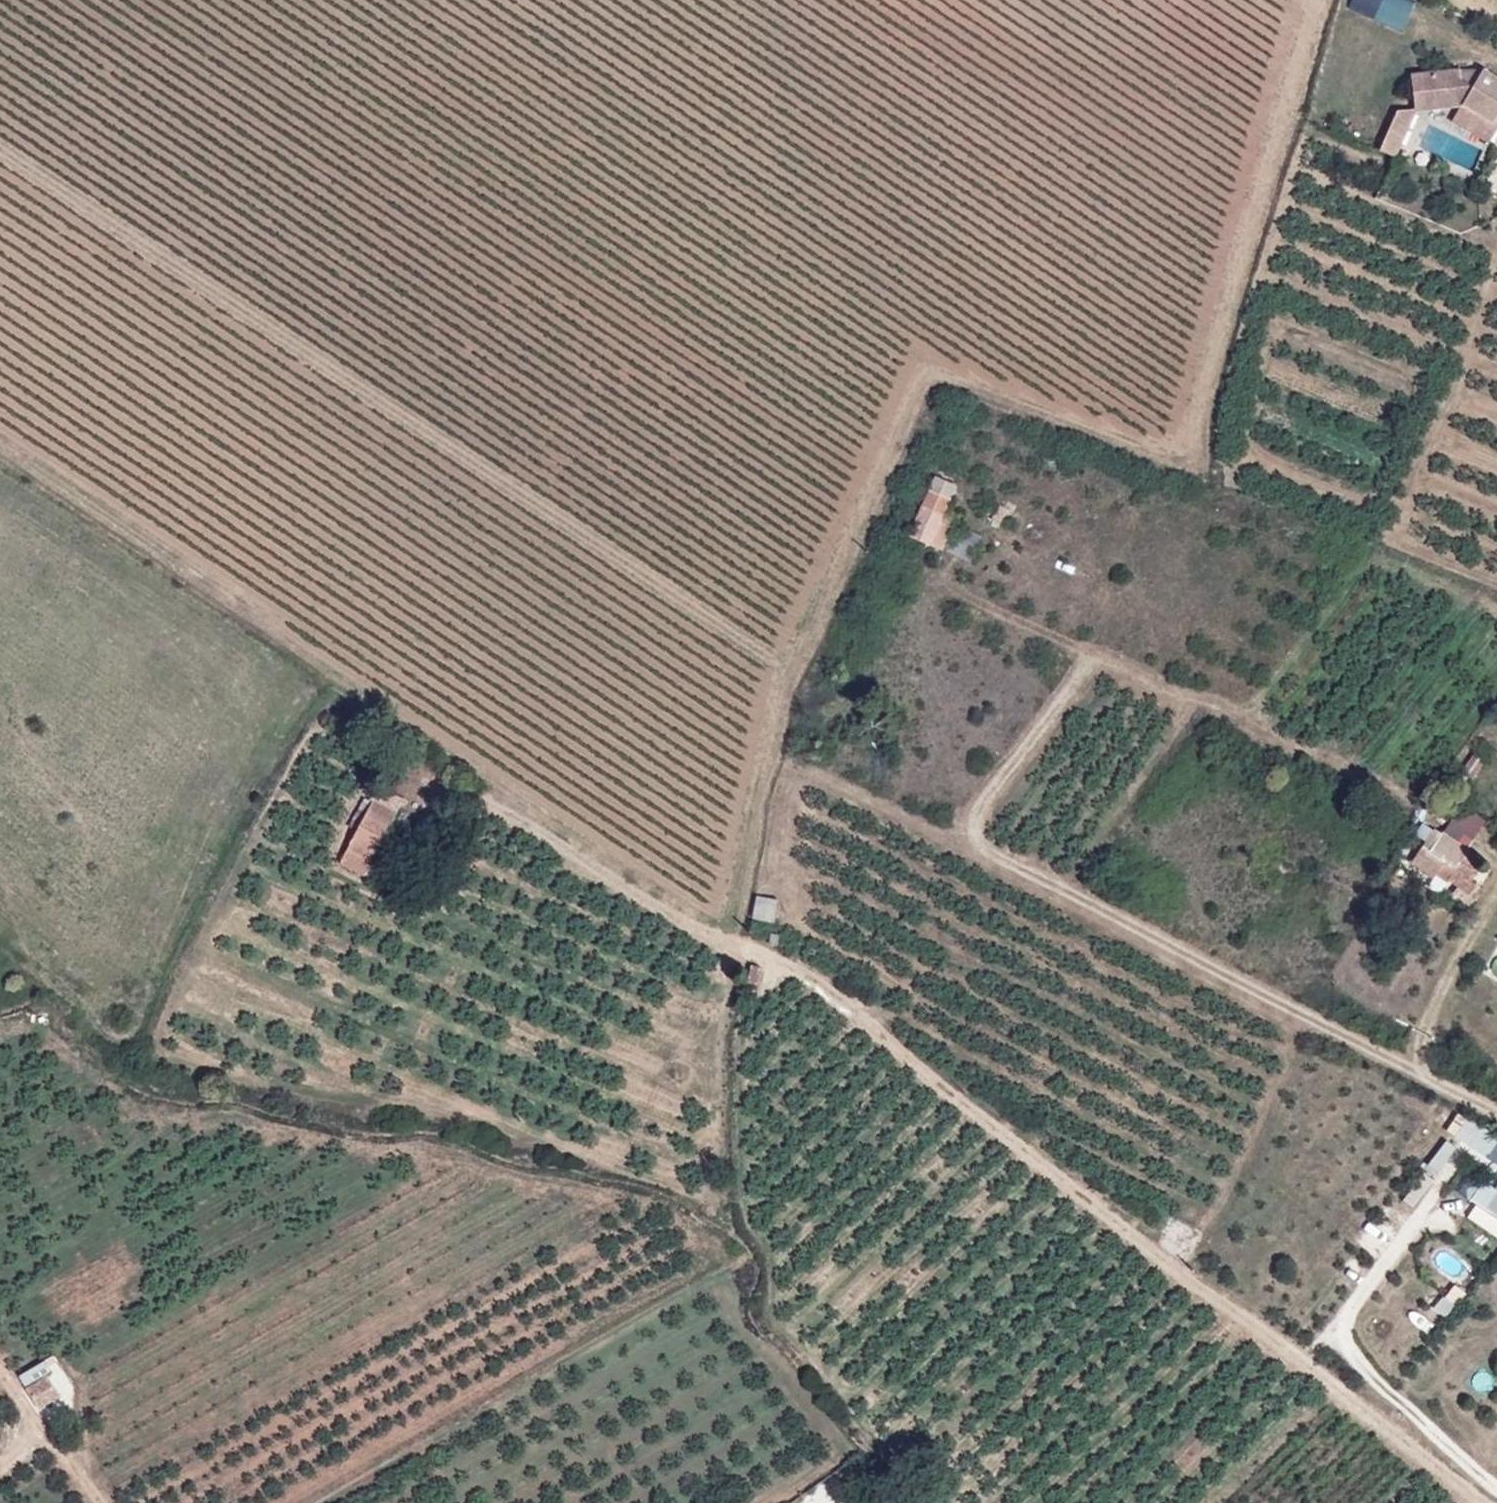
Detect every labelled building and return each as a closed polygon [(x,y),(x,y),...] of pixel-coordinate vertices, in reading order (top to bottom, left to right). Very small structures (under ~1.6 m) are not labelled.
[(1419,0),(1354,0),(1351,7),(1407,30),(1419,0)] [(1496,133),(1496,79),(1487,73),(1477,90),(1464,83),(1463,73),(1415,77),(1418,113),(1402,114),(1383,153),(1400,161),(1421,114),(1466,110),(1459,123),(1493,142),(1496,133)] [(926,482),(920,495),(943,505),(949,491),(926,482)] [(948,526),(936,521),(943,505),(920,496),(900,541),(934,557),(948,526)] [(389,814),(366,802),(333,865),(354,876),(355,873),(356,874),(365,858),(375,841),(389,814)] [(1406,840),(1418,847),(1425,836),(1414,829),(1406,840)] [(1418,847),(1416,850),(1424,855),(1433,840),(1425,835),(1425,836),(1418,847)] [(1456,878),(1469,858),(1436,836),(1433,840),(1424,855),(1416,850),(1403,869),(1426,884),(1429,880),(1439,886),(1448,873),(1456,878)] [(365,858),(383,868),(392,850),(375,841),(365,858)] [(365,858),(356,874),(375,884),(383,868),(365,858)] [(763,927),(767,904),(745,900),(741,923),(763,927)] [(1482,1213),(1496,1223),(1496,1192),(1482,1213)] [(61,1394),(48,1376),(28,1389),(40,1407),(61,1394)]
